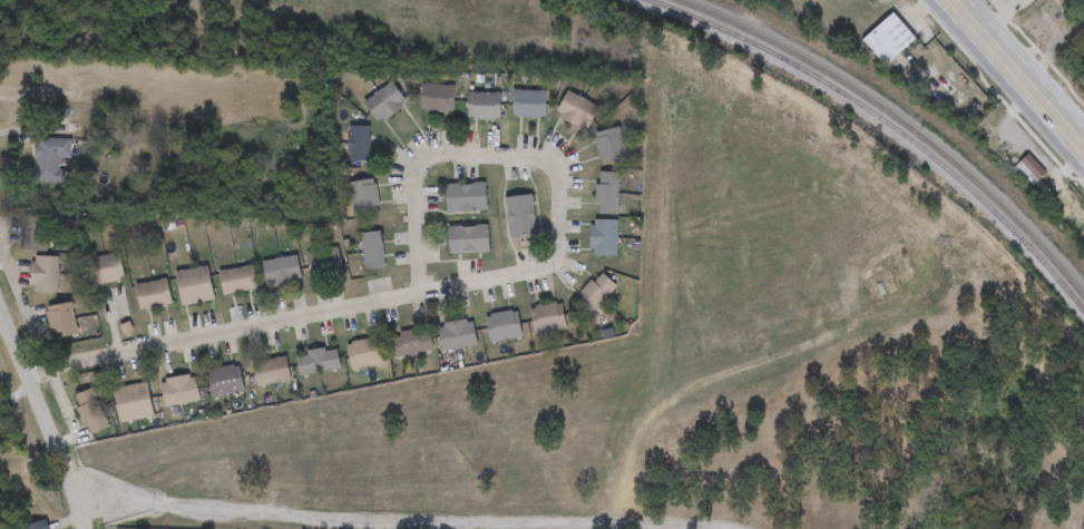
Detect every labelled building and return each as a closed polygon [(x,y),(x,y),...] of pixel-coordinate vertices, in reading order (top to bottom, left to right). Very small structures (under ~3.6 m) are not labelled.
[(861,41),(892,13),(915,39),(885,67),(861,41)] [(363,101),(392,82),(407,105),(378,124),(363,101)] [(453,86),(452,112),(421,111),(421,85),(453,86)] [(546,118),(512,118),(512,91),(546,91),(546,118)] [(598,109),(586,131),(556,114),(568,91),(598,109)] [(468,92),(500,92),(500,120),(468,120),(468,92)] [(369,127),(369,161),(348,161),(348,127),(369,127)] [(626,161),(599,166),(594,133),(621,128),(626,161)] [(70,158),(59,158),(58,172),(65,172),(65,184),(36,183),(37,139),(70,139),(70,158)] [(1031,187),(1014,166),(1029,154),(1046,175),(1031,187)] [(618,173),(618,215),(598,215),(598,173),(618,173)] [(350,180),(377,180),(377,213),(350,213),(350,180)] [(446,210),(446,185),(486,185),(486,210),(446,210)] [(508,236),(506,197),(534,195),(536,235),(508,236)] [(22,252),(22,216),(48,216),(48,252),(22,252)] [(616,219),(616,255),(592,255),(592,219),(616,219)] [(449,226),(488,226),(488,254),(449,254),(449,226)] [(364,271),(360,234),(381,232),(384,268),(364,271)] [(342,275),(310,277),(307,251),(339,247),(342,275)] [(30,291),(30,256),(57,256),(57,291),(30,291)] [(90,257),(121,256),(123,282),(91,284),(90,257)] [(263,262),(297,256),(301,281),(266,286),(263,262)] [(218,272),(252,265),(256,290),(223,295),(218,272)] [(183,307),(175,273),(207,266),(215,300),(183,307)] [(616,288),(587,316),(573,302),(602,273),(616,288)] [(172,306),(140,312),(135,285),(167,280),(172,306)] [(529,308),(560,301),(567,327),(536,335),(529,308)] [(47,305),(74,304),(75,336),(48,337),(47,305)] [(486,316),(517,310),(521,336),(491,343),(486,316)] [(477,346),(442,352),(438,325),(472,319),(477,346)] [(388,336),(429,329),(433,350),(392,357),(388,336)] [(352,372),(346,345),(377,337),(383,364),(352,372)] [(338,349),(340,371),(300,375),(297,353),(338,349)] [(290,381),(257,388),(253,363),(285,357),(290,381)] [(244,392),(213,398),(208,370),(240,365),(244,392)] [(164,404),(164,378),(197,378),(197,404),(164,404)] [(153,418),(119,422),(115,389),(148,383),(153,418)] [(108,428),(89,437),(72,396),(91,389),(108,428)] [(45,520),(47,528),(23,528),(22,527),(45,520)]
